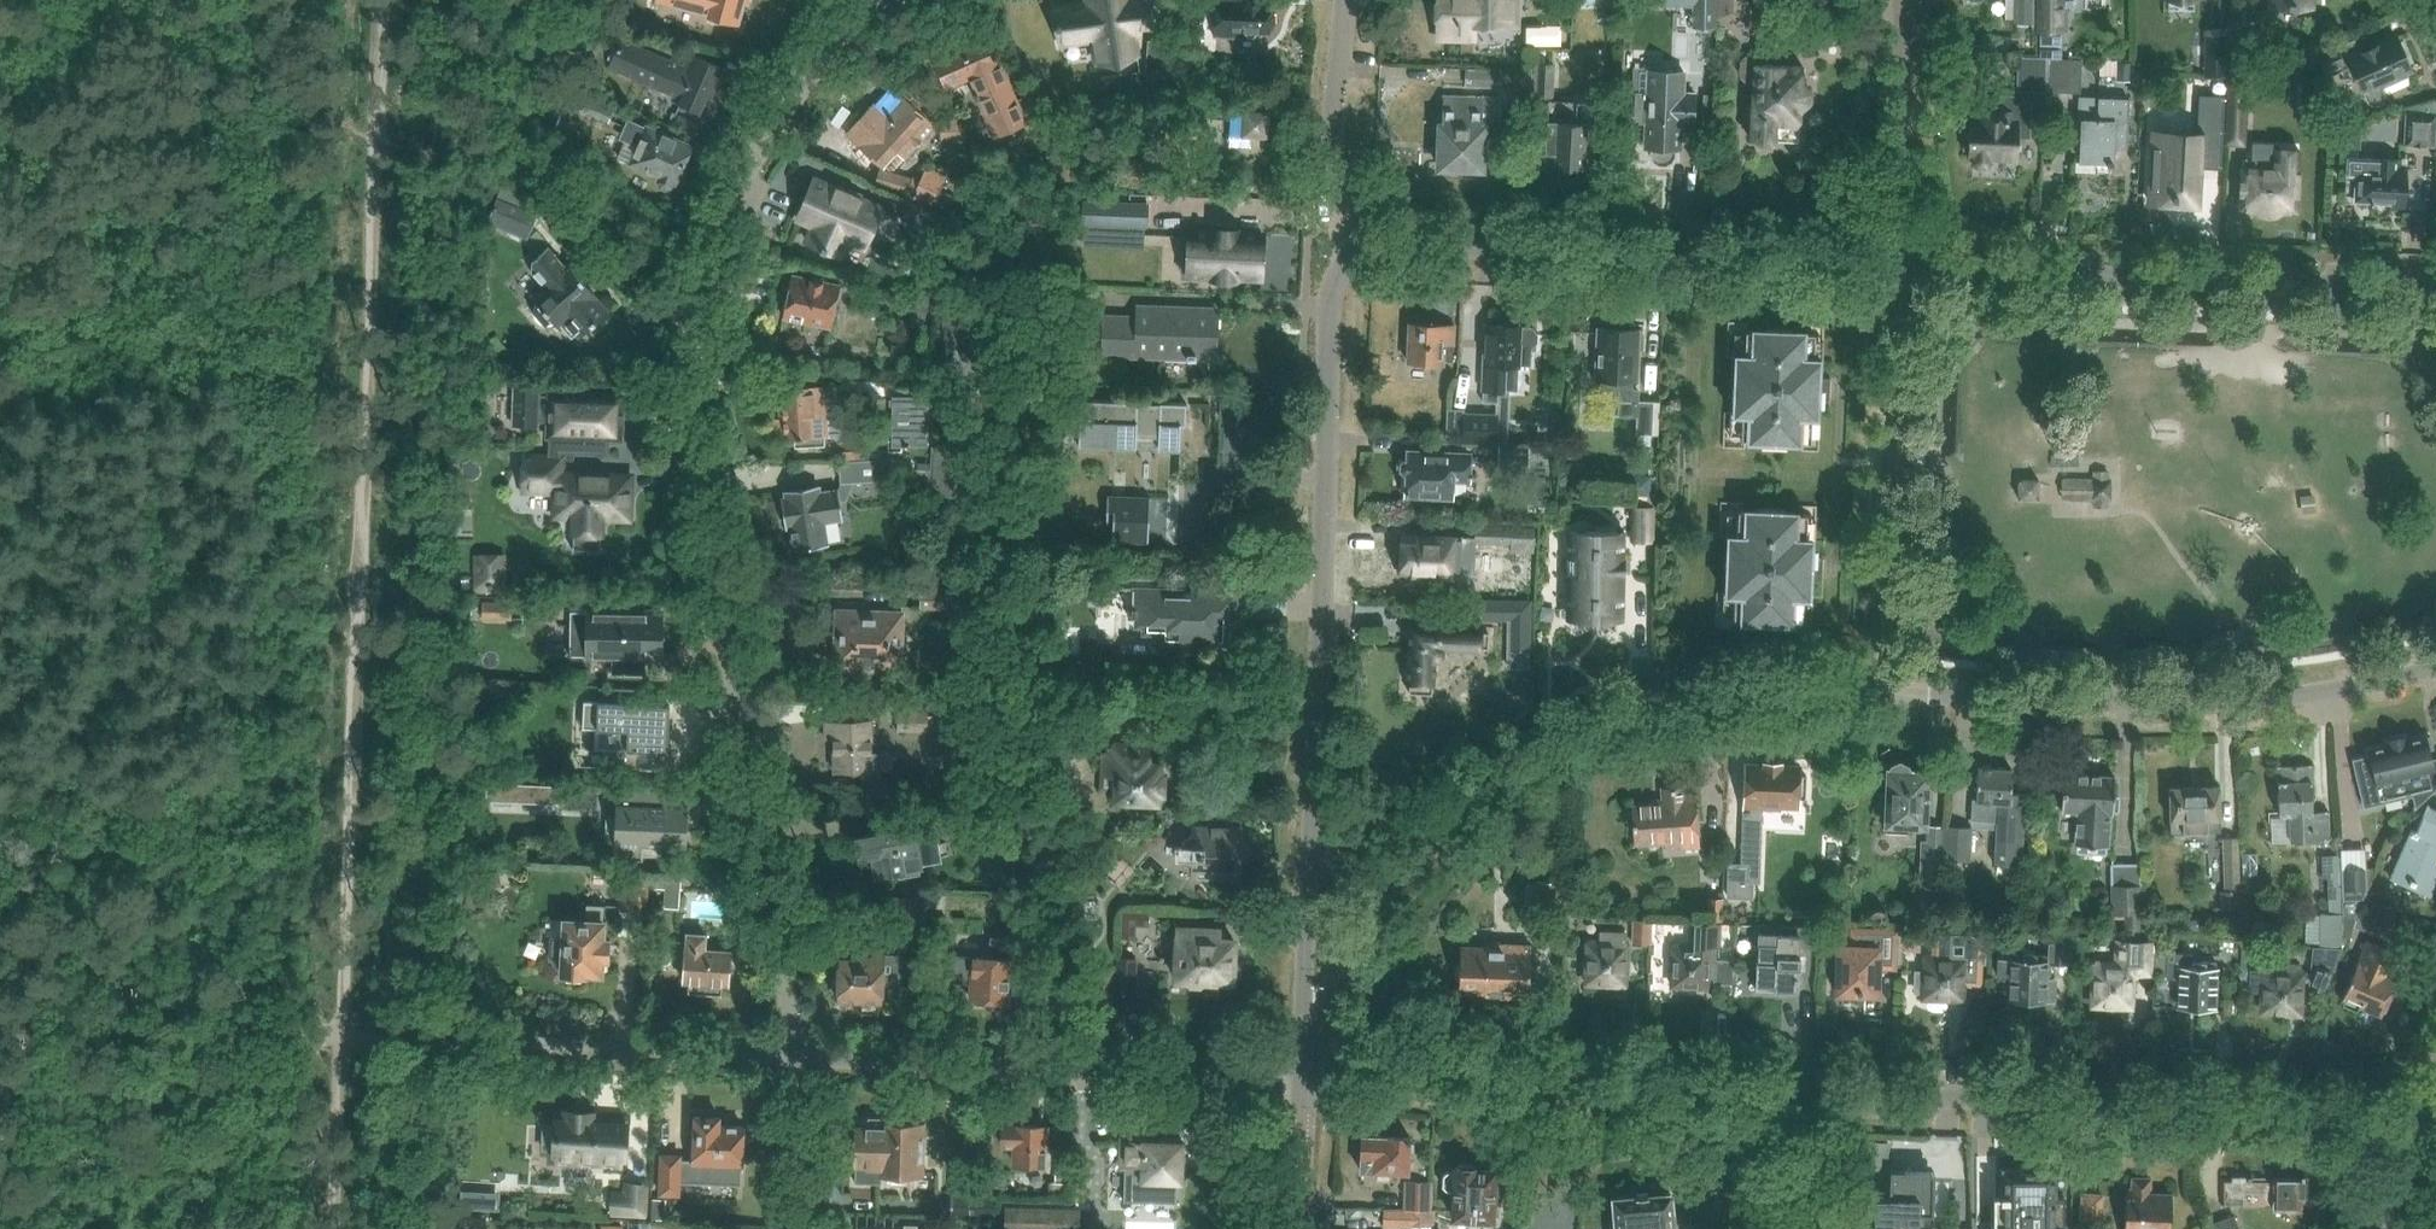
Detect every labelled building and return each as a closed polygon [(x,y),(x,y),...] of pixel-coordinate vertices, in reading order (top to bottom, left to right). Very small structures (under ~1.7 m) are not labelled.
[(707,15),(737,24),(743,2),(748,3),(749,0),(656,0),(655,3),(706,17),(707,15)] [(1087,74),(1147,65),(1143,33),(1149,33),(1144,0),(1044,0),(1043,0),(1050,54),(1083,49),(1087,74)] [(1214,38),(1254,38),(1257,32),(1270,33),(1271,4),(1259,4),(1259,0),(1215,0),(1214,38)] [(1477,37),(1477,29),(1519,28),(1519,0),(1437,0),(1436,25),(1438,26),(1438,37),(1477,37)] [(1691,28),(1715,29),(1715,16),(1716,0),(1692,0),(1691,28)] [(1715,16),(1740,37),(1759,14),(1747,4),(1747,0),(1716,0),(1715,16)] [(2014,24),(2032,24),(2032,5),(2032,0),(2015,0),(2014,24)] [(2038,5),(2032,5),(2032,24),(2038,25),(2037,58),(2046,58),(2051,59),(2060,59),(2061,30),(2064,30),(2064,7),(2074,7),(2074,0),(2039,0),(2038,5)] [(946,86),(967,77),(993,136),(1029,121),(989,30),(957,43),(960,51),(936,62),(946,86)] [(2226,32),(2207,32),(2206,70),(2225,70),(2226,32)] [(2250,35),(2233,35),(2231,65),(2249,65),(2250,35)] [(2352,66),(2365,96),(2368,103),(2376,106),(2383,103),(2385,96),(2382,88),(2412,75),(2407,63),(2411,61),(2403,42),(2399,44),(2395,37),(2361,52),(2348,58),(2352,66)] [(679,100),(678,104),(699,113),(712,84),(719,87),(727,70),(687,53),(682,66),(621,38),(608,68),(679,100)] [(2325,78),(2352,66),(2348,58),(2361,52),(2355,38),(2315,56),(2325,78)] [(1209,53),(1196,52),(1196,71),(1208,71),(1209,53)] [(1799,133),(1800,108),(1804,107),(1807,106),(1810,103),(1812,99),(1813,96),(1813,92),(1812,88),(1810,85),(1807,82),(1803,80),(1802,80),(1803,67),(1762,64),(1757,64),(1757,55),(1749,55),(1745,56),(1742,59),(1740,61),(1739,75),(1741,77),(1744,81),(1747,82),(1753,83),(1750,139),(1751,139),(1753,143),(1755,145),(1759,147),(1765,148),(1769,146),(1771,144),(1773,141),(1776,141),(1777,131),(1799,133)] [(1963,130),(1963,149),(1970,149),(1969,157),(1969,161),(1975,166),(1985,167),(1991,162),(1992,158),(2015,159),(2016,138),(2028,139),(2030,104),(2044,105),(2045,91),(2045,85),(2046,58),(2037,58),(2018,57),(2017,96),(2002,96),(2002,112),(1981,111),(1980,122),(1971,121),(1970,130),(1963,130)] [(2051,59),(2050,91),(2079,92),(2081,60),(2071,60),(2061,59),(2060,59),(2051,59)] [(1523,89),(1523,90),(1523,96),(1552,98),(1554,62),(1525,61),(1524,71),(1523,89)] [(2115,77),(2128,78),(2128,63),(2115,63),(2115,77)] [(1645,148),(1650,149),(1650,155),(1653,161),(1659,165),(1665,165),(1671,162),(1675,156),(1675,149),(1680,150),(1681,127),(1695,128),(1695,92),(1684,91),(1685,70),(1645,68),(1644,91),(1634,91),(1633,122),(1646,123),(1645,148)] [(1464,87),(1523,89),(1524,71),(1465,69),(1464,87)] [(2293,81),(2293,71),(2281,70),(2281,80),(2293,81)] [(1133,72),(1131,101),(1164,104),(1166,74),(1133,72)] [(2248,75),(2228,74),(2227,74),(2223,145),(2245,147),(2248,75)] [(859,146),(882,167),(885,170),(888,166),(898,155),(906,161),(935,128),(928,122),(896,92),(887,102),(893,107),(886,115),(873,104),(847,133),(859,145),(859,146)] [(1712,125),(1714,95),(1703,94),(1702,125),(1712,125)] [(1500,129),(1501,97),(1442,95),(1439,167),(1462,168),(1462,173),(1481,173),(1483,128),(1500,129)] [(2151,134),(2150,207),(2198,207),(2199,170),(2219,170),(2221,97),(2195,96),(2194,135),(2151,134)] [(580,110),(585,113),(608,124),(613,111),(586,98),(580,110)] [(2081,162),(2107,163),(2106,164),(2112,165),(2113,148),(2125,149),(2128,100),(2079,98),(2077,138),(2082,138),(2081,162)] [(2406,106),(2404,123),(2400,123),(2398,142),(2435,145),(2435,98),(2406,106)] [(1548,106),(1545,167),(1592,169),(1594,124),(1595,101),(1549,99),(1548,106)] [(1231,110),(1228,146),(1251,148),(1252,137),(1267,138),(1268,113),(1231,110)] [(678,115),(673,126),(693,135),(698,124),(678,115)] [(618,139),(625,142),(618,158),(660,176),(657,181),(660,187),(665,189),(670,187),(673,182),(675,183),(691,147),(628,119),(618,139)] [(963,119),(944,120),(944,132),(963,131),(963,119)] [(2342,146),(2346,146),(2344,196),(2356,197),(2356,200),(2371,200),(2371,207),(2373,212),(2377,216),(2383,216),(2388,213),(2390,207),(2403,208),(2405,166),(2401,166),(2401,158),(2372,156),(2372,158),(2358,157),(2360,132),(2342,131),(2340,135),(2340,139),(2340,142),(2342,146)] [(1046,144),(1052,179),(1076,175),(1070,140),(1046,144)] [(1377,153),(1390,153),(1390,143),(1377,142),(1377,153)] [(2271,167),(2241,166),(2239,208),(2258,209),(2258,213),(2277,214),(2277,210),(2296,211),(2299,150),(2272,149),(2271,167)] [(920,180),(913,178),(888,166),(885,170),(882,167),(874,184),(903,198),(932,210),(940,194),(944,176),(926,168),(920,180)] [(1205,173),(1206,190),(1222,189),(1221,172),(1205,173)] [(1257,175),(1246,175),(1247,186),(1258,186),(1257,175)] [(881,208),(815,179),(797,219),(813,226),(806,241),(822,248),(821,251),(825,253),(826,250),(842,257),(848,241),(864,248),(881,208)] [(496,199),(487,224),(527,240),(537,215),(523,210),(528,197),(502,186),(496,199)] [(1084,234),(1143,236),(1143,227),(1145,227),(1147,204),(1084,201),(1083,224),(1085,224),(1084,234)] [(902,219),(925,230),(933,213),(909,203),(902,219)] [(1233,279),(1237,280),(1237,279),(1260,279),(1262,234),(1239,232),(1239,231),(1213,230),(1212,231),(1190,230),(1189,235),(1182,235),(1181,271),(1188,271),(1188,276),(1210,277),(1210,278),(1214,279),(1214,282),(1233,283),(1233,279)] [(549,323),(552,321),(560,330),(563,328),(571,337),(574,334),(578,338),(609,310),(595,294),(567,263),(546,247),(531,260),(530,270),(542,285),(530,296),(535,302),(534,303),(533,307),(532,310),(533,314),(535,318),(538,320),(541,322),(545,323),(549,323)] [(783,320),(831,331),(842,286),(793,275),(783,320)] [(916,291),(913,308),(933,312),(936,295),(916,291)] [(1103,354),(1188,358),(1188,359),(1196,359),(1196,357),(1210,357),(1211,336),(1217,336),(1218,310),(1138,307),(1138,317),(1105,315),(1103,354)] [(942,330),(940,376),(988,378),(991,315),(943,313),(942,330)] [(1454,325),(1429,323),(1425,319),(1417,318),(1412,323),(1410,323),(1408,363),(1445,365),(1445,352),(1442,351),(1442,345),(1453,346),(1454,325)] [(1486,325),(1483,390),(1503,391),(1504,368),(1518,368),(1518,365),(1530,366),(1530,349),(1536,343),(1536,334),(1531,327),(1520,327),(1520,323),(1503,322),(1503,326),(1486,325)] [(1596,327),(1592,380),(1600,381),(1599,389),(1619,390),(1618,416),(1636,416),(1635,433),(1636,433),(1636,444),(1651,445),(1651,433),(1658,434),(1658,425),(1659,401),(1653,401),(1637,400),(1637,391),(1632,390),(1632,382),(1639,382),(1641,329),(1633,328),(1633,324),(1603,323),(1603,327),(1596,327)] [(1741,440),(1745,440),(1761,441),(1761,443),(1787,444),(1787,442),(1810,442),(1812,417),(1819,417),(1819,400),(1822,399),(1823,378),(1820,378),(1821,360),(1814,359),(1815,342),(1815,334),(1792,332),(1792,330),(1766,328),(1766,331),(1745,331),(1744,356),(1734,356),(1732,403),(1731,413),(1741,414),(1741,440)] [(836,385),(756,390),(757,407),(766,407),(768,440),(794,438),(795,447),(824,445),(823,437),(838,436),(836,385)] [(513,386),(511,426),(539,427),(540,423),(546,423),(545,439),(574,440),(573,452),(606,453),(607,441),(624,442),(626,392),(547,389),(547,394),(540,394),(541,388),(513,386)] [(1153,450),(1178,452),(1179,423),(1184,423),(1185,402),(1159,401),(1159,402),(1137,401),(1137,399),(1074,396),(1073,420),(1078,420),(1077,446),(1080,446),(1080,447),(1132,450),(1133,442),(1153,443),(1153,450)] [(929,397),(892,397),(892,448),(927,447),(929,397)] [(1461,434),(1461,443),(1496,445),(1496,440),(1497,416),(1497,413),(1464,411),(1462,411),(1461,434)] [(1530,446),(1498,445),(1497,466),(1529,467),(1530,446)] [(880,448),(868,449),(868,459),(881,458),(880,448)] [(1405,494),(1454,496),(1455,484),(1471,485),(1472,451),(1405,448),(1404,461),(1399,461),(1399,469),(1403,473),(1406,473),(1405,494)] [(843,450),(843,459),(864,459),(864,450),(843,450)] [(928,496),(965,498),(967,453),(930,451),(928,496)] [(561,458),(523,456),(522,490),(556,492),(555,514),(573,515),(572,550),(600,551),(602,516),(627,517),(629,478),(561,475),(561,458)] [(883,460),(840,463),(842,482),(853,481),(884,479),(883,474),(883,460)] [(885,475),(910,478),(912,463),(887,460),(885,475)] [(2091,472),(2091,480),(2062,480),(2062,499),(2094,499),(2094,507),(2108,507),(2108,499),(2110,499),(2110,480),(2108,480),(2108,472),(2091,472)] [(1649,476),(1632,475),(1631,493),(1648,494),(1649,476)] [(786,498),(781,499),(786,527),(790,527),(794,550),(828,545),(824,522),(843,519),(840,500),(838,490),(820,493),(818,485),(785,491),(786,498)] [(1111,515),(1111,525),(1110,530),(1104,530),(1103,537),(1111,537),(1110,541),(1150,543),(1151,515),(1151,506),(1152,495),(1125,493),(1125,491),(1112,491),(1111,515)] [(1632,541),(1654,542),(1654,508),(1632,508),(1632,541)] [(1726,547),(1724,592),(1724,594),(1734,595),(1733,621),(1754,622),(1754,625),(1780,625),(1780,622),(1803,623),(1804,597),(1811,598),(1812,580),(1814,580),(1815,558),(1813,558),(1814,540),(1806,540),(1807,514),(1784,513),(1784,510),(1758,509),(1758,512),(1738,511),(1736,537),(1726,537),(1726,547)] [(1475,524),(1475,532),(1475,545),(1511,546),(1511,553),(1533,553),(1534,539),(1535,526),(1475,524)] [(1595,614),(1624,614),(1625,533),(1568,532),(1567,609),(1569,609),(1568,618),(1595,618),(1595,614)] [(1401,572),(1465,575),(1467,542),(1456,541),(1456,538),(1403,536),(1401,572)] [(919,609),(961,610),(962,590),(919,588),(919,609)] [(1136,615),(1137,621),(1141,626),(1144,627),(1144,631),(1162,631),(1161,643),(1223,644),(1226,640),(1227,617),(1238,618),(1239,590),(1193,588),(1193,593),(1184,593),(1184,591),(1135,589),(1134,610),(1132,610),(1131,615),(1136,615)] [(484,600),(483,620),(511,620),(511,600),(484,600)] [(1483,601),(1483,619),(1489,619),(1507,619),(1508,619),(1511,619),(1511,620),(1511,625),(1511,637),(1511,649),(1528,649),(1529,602),(1483,601)] [(569,654),(569,657),(613,657),(613,674),(644,674),(644,658),(660,658),(660,613),(622,613),(622,609),(569,608),(569,650),(569,654)] [(836,664),(900,667),(901,614),(838,611),(836,664)] [(1483,633),(1483,628),(1412,625),(1409,693),(1432,694),(1432,685),(1436,685),(1436,664),(1445,656),(1445,654),(1482,654),(1482,649),(1488,649),(1488,633),(1483,633)] [(451,666),(452,672),(456,675),(461,674),(465,670),(464,665),(460,661),(455,662),(451,666)] [(482,683),(467,682),(466,693),(482,694),(482,683)] [(670,705),(583,702),(582,728),(596,729),(595,749),(603,750),(603,766),(652,768),(653,752),(668,753),(669,730),(669,723),(670,705)] [(898,711),(897,730),(926,731),(927,727),(927,716),(927,713),(898,711)] [(871,719),(825,721),(826,740),(833,740),(834,772),(859,771),(860,784),(881,783),(880,771),(891,770),(891,752),(872,753),(871,719)] [(2368,751),(2370,758),(2355,762),(2362,794),(2396,787),(2399,797),(2414,794),(2417,804),(2413,808),(2414,809),(2435,788),(2435,761),(2430,762),(2424,737),(2406,742),(2404,737),(2386,741),(2387,746),(2368,751)] [(1163,794),(1164,774),(1160,773),(1160,764),(1148,763),(1149,745),(1106,742),(1104,746),(1102,776),(1115,777),(1114,802),(1158,804),(1159,794),(1163,794)] [(1884,828),(1923,830),(1925,811),(1928,811),(1930,789),(1926,788),(1927,773),(1911,772),(1907,765),(1900,761),(1895,764),(1891,769),(1888,769),(1884,828)] [(1742,809),(1742,826),(1741,862),(1728,862),(1727,897),(1753,898),(1753,882),(1759,882),(1762,810),(1799,810),(1800,799),(1805,799),(1806,775),(1799,775),(1799,768),(1781,767),(1782,764),(1763,763),(1763,766),(1746,766),(1744,809),(1742,809)] [(2279,814),(2290,814),(2291,843),(2328,841),(2327,811),(2312,812),(2310,764),(2277,766),(2279,814)] [(1996,823),(1995,849),(1994,865),(2020,866),(2025,795),(2010,794),(2012,770),(1978,768),(1976,800),(1971,800),(1970,821),(1996,823)] [(2075,845),(2107,847),(2109,813),(2113,813),(2115,778),(2063,775),(2061,810),(2077,811),(2075,845)] [(563,788),(489,785),(488,799),(489,799),(489,805),(511,806),(511,800),(563,802),(563,788)] [(1634,851),(1700,848),(1696,802),(1685,802),(1683,786),(1661,788),(1662,803),(1631,806),(1634,851)] [(2169,787),(2170,821),(2170,831),(2220,830),(2219,786),(2169,787)] [(616,790),(613,859),(642,861),(643,846),(686,848),(688,819),(686,819),(687,807),(688,807),(678,807),(679,792),(677,792),(616,790)] [(2390,878),(2429,896),(2435,880),(2435,866),(2431,864),(2435,851),(2435,809),(2423,804),(2390,878)] [(1190,876),(1240,876),(1240,823),(1189,823),(1189,835),(1186,840),(1182,840),(1182,861),(1188,867),(1190,876)] [(859,856),(872,854),(876,875),(899,871),(900,876),(919,873),(918,868),(922,867),(922,864),(941,860),(934,826),(916,829),(915,826),(856,837),(859,856)] [(1971,829),(1944,828),(1943,853),(1943,862),(1970,863),(1971,829)] [(2222,837),(2223,888),(2223,891),(2219,891),(2220,911),(2242,911),(2238,837),(2222,837)] [(1926,842),(1925,888),(1940,889),(1941,840),(1926,840),(1926,842)] [(2318,946),(2323,946),(2340,947),(2337,858),(2336,855),(2321,856),(2322,878),(2327,878),(2328,914),(2319,913),(2318,946)] [(2111,915),(2121,915),(2124,915),(2124,934),(2139,935),(2141,885),(2141,863),(2113,863),(2111,915)] [(2365,868),(2341,869),(2342,901),(2361,900),(2365,868)] [(663,908),(679,909),(681,873),(652,871),(650,887),(664,888),(663,908)] [(619,907),(647,909),(649,873),(621,872),(619,907)] [(467,875),(465,907),(474,908),(476,876),(467,875)] [(1568,882),(1536,880),(1533,911),(1557,912),(1558,903),(1567,904),(1568,882)] [(911,893),(911,896),(871,896),(871,918),(911,919),(911,916),(923,916),(923,893),(911,893)] [(1012,963),(1030,963),(1032,896),(1009,894),(1008,917),(1013,918),(1012,963)] [(1708,919),(1722,920),(1723,898),(1709,897),(1708,919)] [(562,918),(561,937),(550,936),(548,960),(563,961),(562,973),(586,974),(586,973),(601,974),(601,963),(609,963),(610,937),(606,937),(607,920),(603,919),(604,906),(587,905),(586,919),(562,918)] [(2362,911),(2356,925),(2379,935),(2385,921),(2362,911)] [(1147,927),(1148,915),(1124,914),(1122,939),(1134,940),(1135,927),(1147,927)] [(1631,943),(1651,945),(1652,919),(1632,918),(1631,943)] [(1690,943),(1673,944),(1671,986),(1717,988),(1719,960),(1709,959),(1710,948),(1719,948),(1720,922),(1692,921),(1690,943)] [(2193,922),(2190,927),(2192,933),(2198,933),(2202,928),(2199,923),(2193,922)] [(1219,928),(1178,926),(1176,979),(1232,982),(1234,940),(1218,940),(1219,928)] [(1754,988),(1796,990),(1797,970),(1804,969),(1805,955),(1799,954),(1799,946),(1817,947),(1818,926),(1798,926),(1797,935),(1777,934),(1777,933),(1756,932),(1754,988)] [(1623,987),(1625,936),(1626,930),(1599,929),(1599,937),(1584,936),(1582,985),(1623,987)] [(1849,929),(1849,951),(1842,950),(1840,993),(1877,994),(1878,968),(1892,969),(1893,948),(1893,930),(1849,929)] [(1986,978),(1988,933),(1970,932),(1968,977),(1986,978)] [(686,933),(686,948),(684,982),(689,982),(688,992),(721,994),(722,984),(727,985),(730,952),(705,950),(706,935),(686,933)] [(1999,978),(2010,978),(2009,994),(2015,1001),(2053,1002),(2054,978),(2046,977),(2047,962),(2071,963),(2073,937),(2045,936),(2044,954),(2022,953),(2022,960),(1999,959),(1999,978)] [(988,957),(974,956),(955,956),(953,980),(972,982),(971,999),(1008,1002),(1011,959),(1012,938),(990,937),(988,957)] [(2341,999),(2381,1016),(2398,976),(2386,971),(2394,952),(2367,940),(2341,999)] [(2095,963),(2093,1004),(2130,1005),(2131,970),(2151,971),(2151,966),(2155,966),(2156,953),(2156,944),(2152,944),(2152,942),(2119,941),(2118,963),(2095,963)] [(1484,942),(1484,949),(1461,948),(1459,995),(1528,998),(1530,944),(1484,942)] [(840,956),(840,961),(839,999),(861,1000),(861,1013),(878,1013),(879,1000),(881,1000),(882,980),(898,981),(899,953),(884,953),(884,947),(861,946),(861,957),(840,956)] [(2340,947),(2323,946),(2307,984),(2323,990),(2340,947)] [(2165,977),(2179,978),(2178,1001),(2184,1008),(2208,1009),(2215,1003),(2216,961),(2193,960),(2193,953),(2166,952),(2165,977)] [(1963,955),(1926,953),(1924,997),(1961,998),(1963,955)] [(1118,957),(1117,972),(1117,1006),(1135,1007),(1136,972),(1136,957),(1118,957)] [(2248,992),(2263,993),(2262,1011),(2299,1013),(2301,968),(2299,968),(2299,965),(2286,965),(2285,968),(2261,967),(2261,969),(2249,969),(2248,992)] [(1094,1006),(1112,1006),(1113,971),(1095,971),(1094,1006)] [(2223,1016),(2241,1017),(2241,1003),(2224,1002),(2223,1016)] [(2134,1041),(2146,1041),(2147,1026),(2135,1026),(2134,1041)] [(968,1092),(954,1092),(954,1104),(968,1104),(968,1092)] [(544,1124),(542,1149),(553,1150),(553,1155),(556,1155),(556,1163),(595,1165),(596,1158),(622,1159),(625,1159),(627,1124),(626,1124),(593,1122),(593,1116),(593,1113),(587,1113),(573,1112),(564,1111),(563,1120),(555,1119),(555,1125),(544,1124)] [(693,1155),(692,1155),(663,1154),(662,1193),(678,1193),(678,1182),(741,1184),(743,1126),(719,1125),(719,1117),(695,1116),(693,1155)] [(856,1168),(855,1183),(878,1183),(878,1177),(881,1177),(881,1168),(883,1168),(883,1175),(923,1176),(924,1124),(888,1123),(888,1117),(868,1117),(868,1128),(856,1128),(856,1168)] [(1009,1165),(1037,1166),(1038,1149),(1047,1149),(1048,1146),(1048,1126),(1002,1125),(1001,1148),(1012,1148),(1009,1165)] [(1360,1170),(1408,1173),(1410,1138),(1362,1135),(1360,1170)] [(1183,1141),(1121,1140),(1120,1166),(1124,1166),(1123,1202),(1176,1203),(1177,1182),(1182,1182),(1183,1141)] [(1069,1151),(1055,1151),(1054,1183),(1048,1182),(1048,1200),(1068,1200),(1069,1151)] [(1453,1220),(1493,1222),(1495,1171),(1477,1170),(1477,1169),(1473,1164),(1460,1164),(1455,1168),(1455,1171),(1447,1170),(1443,1174),(1443,1185),(1447,1189),(1454,1189),(1453,1220)] [(2023,1170),(2003,1170),(1993,1170),(1993,1197),(1993,1227),(1976,1227),(1976,1228),(2064,1228),(2064,1197),(2054,1197),(2054,1170),(2034,1170),(2023,1170)] [(1923,1228),(1918,1228),(1919,1215),(1924,1215),(1932,1216),(1933,1186),(1929,1186),(1929,1172),(1904,1171),(1904,1176),(1890,1175),(1889,1199),(1875,1198),(1874,1228),(1927,1228),(1923,1228)] [(2221,1178),(2220,1200),(2242,1200),(2242,1190),(2260,1190),(2274,1213),(2302,1212),(2303,1178),(2221,1178)] [(2173,1195),(2148,1194),(2149,1180),(2133,1179),(2132,1197),(2126,1197),(2125,1228),(2171,1228),(2173,1195)] [(1404,1181),(1402,1210),(1431,1211),(1431,1209),(1432,1182),(1404,1181)] [(612,1193),(611,1214),(645,1216),(646,1185),(625,1183),(625,1194),(612,1193)] [(1650,1195),(1613,1199),(1615,1228),(1674,1228),(1671,1194),(1669,1188),(1665,1185),(1659,1184),(1654,1185),(1651,1190),(1650,1195)] [(951,1193),(951,1214),(993,1215),(993,1194),(963,1193),(951,1193)] [(2079,1228),(2101,1228),(2102,1193),(2080,1193),(2079,1228)] [(461,1194),(460,1208),(471,1209),(472,1194),(461,1194)] [(651,1217),(665,1217),(665,1198),(652,1198),(651,1217)] [(1078,1210),(1006,1208),(1005,1228),(1078,1228),(1078,1210)] [(1382,1228),(1390,1228),(1400,1228),(1400,1227),(1401,1227),(1410,1227),(1434,1228),(1435,1211),(1431,1211),(1402,1210),(1391,1209),(1383,1209),(1382,1228)] [(2234,1215),(2216,1221),(2218,1228),(2239,1228),(2234,1215)]
